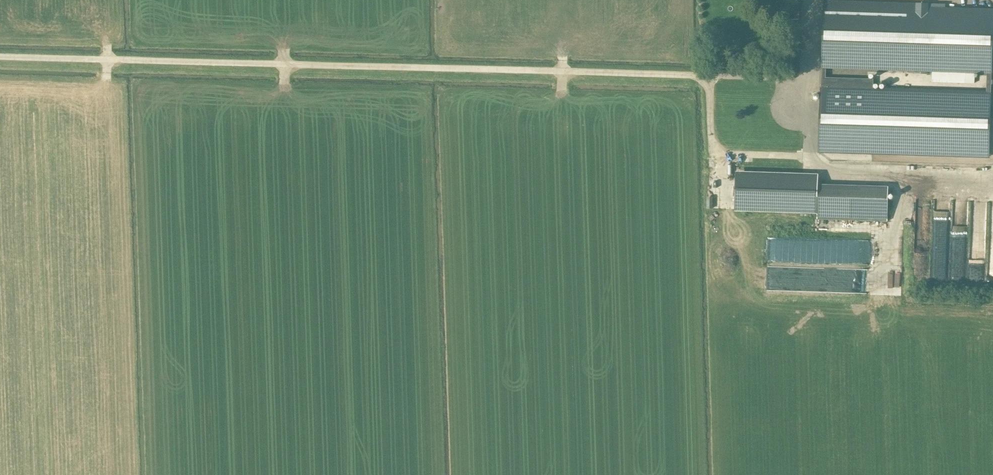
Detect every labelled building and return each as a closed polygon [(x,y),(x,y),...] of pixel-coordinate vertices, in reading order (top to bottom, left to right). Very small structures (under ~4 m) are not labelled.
[(992,72),(992,9),(929,7),(929,4),(917,3),(917,7),(824,5),(821,152),(991,156),(992,72)] [(888,221),(889,187),(818,184),(817,219),(888,221)] [(968,201),(951,201),(949,272),(966,273),(968,201)] [(722,210),(709,210),(710,224),(723,224),(722,210)] [(778,239),(778,261),(817,262),(818,240),(778,239)]
